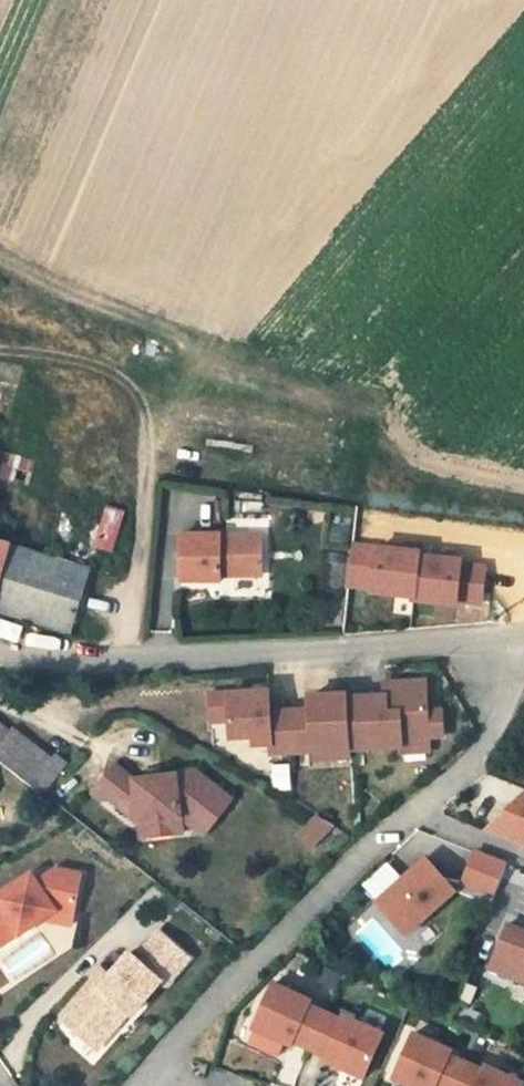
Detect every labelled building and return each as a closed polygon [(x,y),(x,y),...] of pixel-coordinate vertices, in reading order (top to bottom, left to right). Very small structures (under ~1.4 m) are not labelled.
[(0,457),(0,476),(26,482),(30,463),(0,457)] [(102,507),(97,549),(117,551),(121,509),(102,507)] [(7,543),(11,531),(0,528),(0,541),(7,543)] [(262,530),(181,532),(183,578),(222,578),(221,571),(263,570),(262,530)] [(0,541),(0,611),(67,634),(89,570),(7,543),(0,541)] [(459,559),(418,555),(418,552),(355,545),(351,588),(410,594),(410,601),(454,605),(455,599),(480,602),(484,565),(459,563),(459,559)] [(348,694),(347,695),(350,750),(352,749),(351,746),(401,743),(401,733),(442,730),(441,704),(426,705),(424,678),(396,679),(397,692),(384,693),(348,695),(348,694)] [(396,679),(383,680),(384,693),(397,692),(396,679)] [(268,691),(209,694),(210,721),(229,720),(230,738),(253,736),(253,746),(271,745),(271,754),(289,753),(286,712),(269,712),(268,691)] [(310,711),(286,712),(289,753),(311,752),(350,750),(347,695),(309,697),(310,711)] [(41,790),(65,760),(51,750),(48,754),(9,724),(6,727),(0,722),(0,758),(41,790)] [(158,764),(143,766),(144,771),(143,771),(145,779),(160,777),(159,772),(158,764)] [(104,798),(140,822),(182,816),(205,834),(233,799),(195,769),(174,772),(175,775),(160,777),(145,779),(132,781),(113,767),(95,790),(104,798)] [(507,795),(523,803),(523,786),(517,783),(507,795)] [(104,798),(95,790),(91,795),(100,803),(104,798)] [(478,826),(523,845),(523,803),(507,795),(478,826)] [(182,816),(140,822),(142,837),(184,831),(182,816)] [(312,846),(336,824),(321,816),(302,835),(312,846)] [(506,863),(474,852),(462,885),(494,896),(506,863)] [(425,857),(376,903),(407,935),(455,890),(425,857)] [(17,934),(19,936),(42,920),(54,912),(72,915),(80,875),(54,870),(35,883),(30,875),(0,896),(0,946),(17,934)] [(54,912),(42,920),(70,925),(72,915),(54,912)] [(491,961),(523,974),(523,925),(508,918),(491,961)] [(189,958),(161,932),(137,958),(131,953),(108,978),(101,986),(94,980),(71,1004),(75,1008),(64,1020),(79,1033),(97,1015),(103,1021),(105,1019),(115,1028),(129,1012),(131,1014),(161,981),(165,984),(189,958)] [(101,971),(94,980),(101,986),(108,978),(101,971)] [(311,996),(273,979),(253,1022),(291,1039),(293,1035),(309,1043),(325,1007),(309,1000),(311,996)] [(342,1014),(325,1007),(309,1043),(326,1050),(324,1054),(362,1071),(382,1027),(344,1010),(342,1014)] [(97,1015),(79,1033),(77,1035),(87,1044),(89,1042),(96,1049),(115,1028),(105,1019),(103,1021),(97,1015)] [(413,1029),(393,1073),(422,1085),(453,1085),(466,1058),(449,1050),(451,1046),(413,1029)] [(466,1058),(453,1085),(519,1085),(522,1078),(484,1061),(482,1065),(466,1058)]
